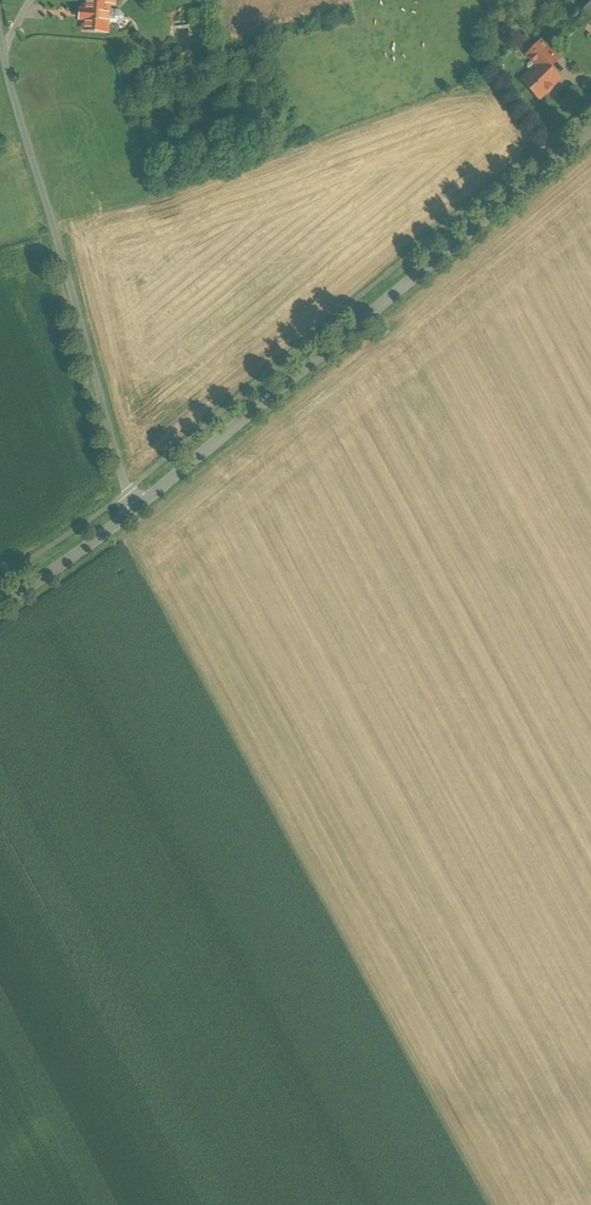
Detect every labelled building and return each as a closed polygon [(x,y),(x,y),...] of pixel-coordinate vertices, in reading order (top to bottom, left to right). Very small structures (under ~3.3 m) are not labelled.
[(110,2),(92,1),(87,0),(86,11),(82,11),(80,20),(85,19),(85,31),(108,32),(110,4),(110,2)] [(581,13),(590,23),(590,3),(581,13)] [(528,55),(539,66),(540,68),(545,63),(550,68),(558,61),(540,43),(528,55)] [(560,79),(550,68),(545,63),(540,68),(539,66),(522,82),(539,100),(560,79)]
